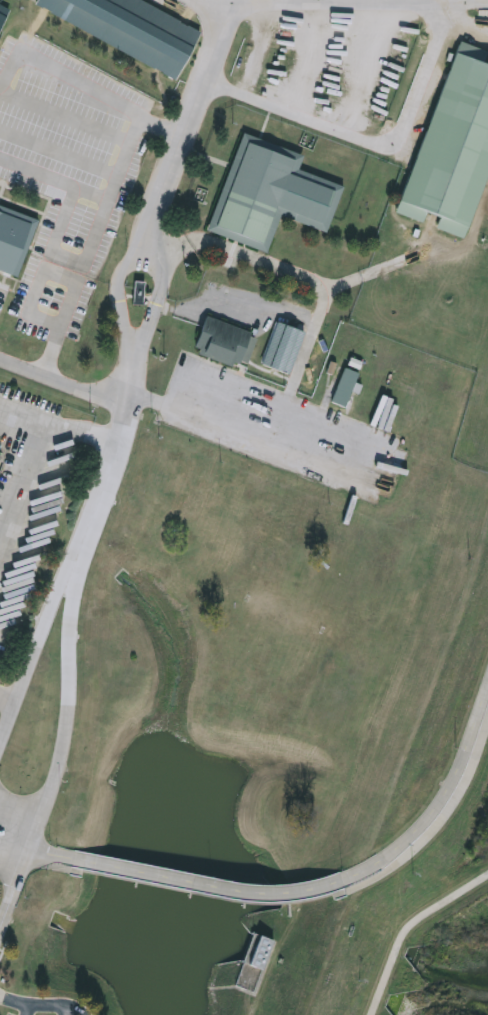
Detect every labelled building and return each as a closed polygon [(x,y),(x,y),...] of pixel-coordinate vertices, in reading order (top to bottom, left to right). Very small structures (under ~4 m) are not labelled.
[(39,6),(42,0),(137,0),(205,35),(182,80),(39,6)] [(10,12),(0,32),(0,7),(10,12)] [(459,46),(487,57),(487,177),(466,234),(397,208),(459,46)] [(244,133),(303,156),(299,168),(343,185),(325,230),(282,213),(267,252),(207,229),(244,133)] [(15,276),(0,270),(0,203),(37,218),(15,276)] [(145,282),(135,282),(133,305),(143,305),(145,282)] [(206,316),(194,348),(200,350),(198,354),(232,367),(234,362),(240,364),(241,361),(248,363),(257,339),(250,337),(251,333),(206,316)] [(278,322),(262,364),(289,375),(306,333),(278,322)] [(351,357),(348,365),(360,370),(363,362),(351,357)] [(345,368),(332,402),(345,408),(352,392),(359,394),(363,385),(355,383),(359,374),(345,368)] [(265,973),(276,943),(260,937),(250,967),(265,973)]
